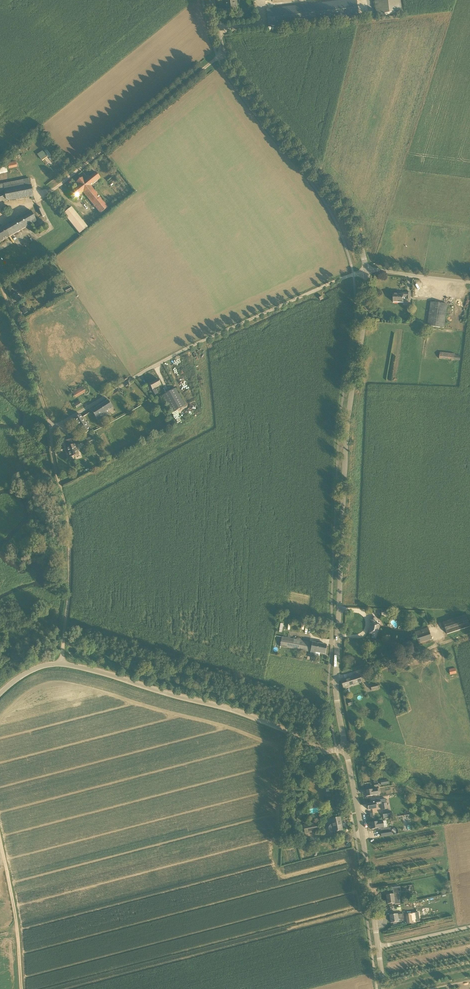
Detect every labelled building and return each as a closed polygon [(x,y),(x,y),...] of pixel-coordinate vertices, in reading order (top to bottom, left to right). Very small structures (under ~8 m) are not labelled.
[(235,0),(236,0),(226,0),(227,11),(236,10),(235,0)] [(269,28),(358,17),(356,0),(354,0),(266,10),(269,28)] [(402,12),(400,0),(374,0),(376,15),(402,12)] [(43,150),(53,164),(56,161),(47,148),(43,150)] [(108,207),(91,186),(100,178),(96,172),(85,181),(82,178),(77,182),(79,185),(68,194),(73,200),(83,192),(100,214),(108,207)] [(31,185),(30,178),(0,185),(0,191),(4,190),(5,192),(0,194),(0,203),(6,200),(9,201),(34,196),(31,185)] [(74,207),(65,213),(80,234),(91,226),(88,222),(86,223),(74,207)] [(31,211),(0,229),(0,242),(37,221),(31,211)] [(17,283),(10,286),(11,290),(13,289),(15,294),(21,292),(17,283)] [(403,303),(404,297),(407,297),(407,299),(411,299),(411,293),(407,293),(398,293),(398,295),(394,294),(393,302),(403,303)] [(431,302),(428,326),(444,328),(447,304),(431,302)] [(158,393),(155,388),(161,385),(158,379),(149,384),(152,390),(155,395),(158,393)] [(83,385),(72,392),(76,398),(86,392),(83,385)] [(175,388),(162,395),(172,413),(185,406),(175,388)] [(98,421),(108,414),(106,412),(113,408),(108,400),(91,411),(96,418),(98,421)] [(90,430),(82,417),(80,415),(74,419),(72,420),(75,425),(77,424),(84,434),(90,430)] [(93,436),(83,440),(85,445),(95,440),(93,436)] [(66,447),(65,447),(69,458),(79,454),(76,444),(75,444),(74,438),(64,441),(66,447)] [(466,615),(443,623),(447,634),(469,626),(466,615)] [(371,628),(369,634),(377,635),(378,632),(380,625),(378,624),(376,621),(377,620),(375,617),(371,620),(373,623),(371,628)] [(428,628),(415,632),(419,643),(432,639),(428,627),(427,627),(428,628)] [(326,645),(282,637),(280,646),(310,652),(310,655),(315,656),(315,652),(325,654),(326,645)] [(343,688),(361,682),(359,675),(341,681),(343,688)] [(378,792),(380,792),(380,788),(365,791),(366,797),(378,795),(378,792)] [(387,809),(386,801),(386,800),(380,801),(370,803),(370,804),(367,804),(368,810),(376,808),(376,805),(381,804),(382,810),(387,809)] [(340,817),(331,819),(333,832),(342,830),(340,817)] [(303,824),(305,834),(318,831),(317,822),(303,824)] [(394,894),(387,895),(388,904),(395,903),(394,894)] [(407,924),(413,923),(420,921),(419,913),(417,913),(417,917),(416,917),(415,913),(411,914),(406,914),(407,924)] [(399,918),(404,917),(403,914),(390,915),(391,923),(399,922),(399,918)]
